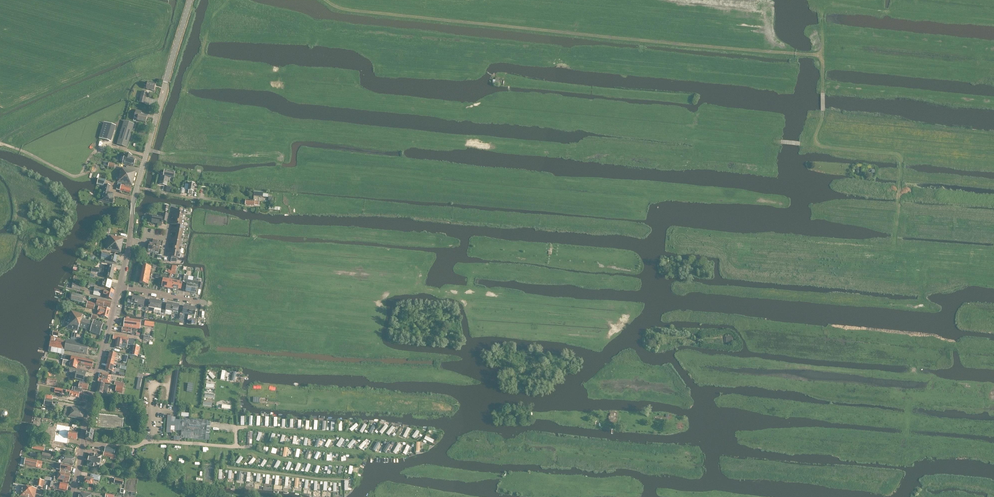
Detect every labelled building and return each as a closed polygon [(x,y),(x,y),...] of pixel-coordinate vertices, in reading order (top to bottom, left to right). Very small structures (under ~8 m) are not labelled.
[(146,89),(154,91),(156,85),(145,82),(144,85),(147,85),(146,89)] [(139,102),(145,104),(147,93),(142,91),(139,102)] [(136,110),(134,117),(138,118),(137,120),(145,123),(147,116),(141,115),(142,111),(136,110)] [(127,147),(134,124),(124,121),(117,144),(127,147)] [(99,138),(108,141),(111,142),(116,126),(113,125),(104,123),(99,138)] [(133,166),(135,159),(124,156),(122,163),(133,166)] [(120,171),(117,182),(132,186),(136,171),(122,167),(121,172),(120,171)] [(159,184),(167,185),(168,177),(174,178),(175,172),(165,170),(164,174),(161,173),(159,184)] [(104,184),(103,186),(100,200),(112,204),(114,199),(112,199),(114,194),(108,192),(110,186),(105,184),(104,184)] [(122,193),(122,191),(130,193),(132,187),(130,187),(130,186),(124,185),(121,185),(120,191),(119,192),(122,193)] [(258,196),(262,197),(268,197),(268,194),(263,194),(263,192),(254,192),(253,200),(245,200),(245,205),(258,205),(258,201),(258,200),(258,196)] [(161,225),(162,221),(163,217),(153,215),(151,222),(158,223),(157,225),(161,225)] [(104,248),(104,249),(120,252),(123,239),(123,238),(123,239),(110,236),(107,249),(104,248)] [(168,251),(167,253),(172,254),(171,257),(170,262),(177,262),(177,260),(177,258),(179,259),(180,253),(168,251)] [(102,254),(101,257),(109,259),(108,261),(105,260),(105,262),(110,264),(113,264),(113,263),(116,263),(117,257),(117,256),(112,255),(112,256),(110,255),(110,254),(102,252),(102,253),(101,254),(102,254)] [(102,277),(105,278),(107,278),(112,279),(113,273),(96,269),(96,272),(102,273),(102,277)] [(183,275),(182,279),(180,278),(179,282),(174,281),(172,289),(178,290),(178,288),(181,288),(182,282),(181,282),(181,281),(185,282),(185,279),(186,275),(183,275)] [(112,281),(103,279),(101,286),(110,288),(112,281)] [(185,291),(191,292),(193,281),(185,279),(185,282),(184,285),(186,286),(185,291)] [(201,282),(193,281),(191,292),(196,294),(197,288),(200,288),(201,282)] [(93,295),(100,296),(101,293),(107,294),(106,298),(112,299),(114,291),(108,289),(108,290),(94,287),(93,295)] [(82,303),(84,296),(72,294),(71,300),(82,303)] [(134,304),(137,305),(139,298),(133,296),(132,297),(128,297),(127,305),(133,306),(134,304)] [(145,299),(139,298),(137,305),(143,306),(143,307),(146,308),(147,303),(144,302),(145,299)] [(97,299),(96,306),(103,307),(104,305),(110,307),(112,302),(105,300),(97,299)] [(149,303),(147,303),(146,308),(148,308),(148,307),(154,308),(155,308),(156,301),(150,300),(149,303)] [(154,312),(160,313),(162,313),(164,306),(161,305),(162,302),(156,301),(155,308),(154,308),(154,312)] [(166,306),(164,306),(162,313),(165,314),(166,310),(172,311),(173,304),(167,303),(166,306)] [(178,312),(177,314),(180,314),(181,309),(178,309),(179,305),(173,304),(172,311),(178,312)] [(182,313),(188,314),(190,307),(184,306),(183,310),(181,309),(180,314),(182,315),(182,313)] [(97,312),(101,313),(101,316),(108,318),(110,310),(101,307),(98,307),(97,312)] [(79,327),(86,329),(89,321),(81,318),(83,315),(71,311),(66,327),(78,331),(79,327)] [(124,327),(139,329),(141,320),(125,319),(124,327)] [(90,332),(99,335),(103,324),(94,321),(93,322),(89,321),(86,329),(91,331),(90,332)] [(129,338),(114,335),(113,339),(116,339),(115,347),(117,347),(117,348),(121,349),(121,348),(122,348),(122,346),(121,346),(122,344),(127,345),(129,338)] [(66,339),(51,336),(48,351),(64,354),(64,350),(87,354),(89,344),(66,339)] [(110,352),(108,358),(115,360),(118,361),(118,359),(115,358),(116,354),(110,352)] [(62,364),(70,366),(70,367),(76,369),(77,367),(78,363),(92,366),(93,361),(85,359),(79,358),(59,354),(58,359),(63,360),(62,364)] [(82,370),(76,369),(70,367),(69,373),(76,374),(75,379),(84,381),(85,374),(82,373),(82,370)] [(99,377),(98,381),(109,384),(111,375),(107,374),(101,373),(100,377),(99,377)] [(82,389),(87,390),(88,385),(84,384),(84,382),(80,381),(79,383),(78,388),(74,387),(73,391),(81,393),(82,389)] [(98,382),(96,392),(102,394),(103,393),(107,394),(108,388),(104,387),(105,384),(98,382)] [(87,403),(88,396),(81,394),(80,402),(87,403)] [(84,415),(85,410),(70,407),(66,406),(65,411),(84,415)] [(83,420),(84,415),(65,411),(64,416),(83,420)] [(97,413),(96,413),(96,414),(97,414),(96,417),(95,417),(95,418),(96,418),(96,422),(95,421),(95,422),(96,422),(96,426),(95,426),(117,429),(123,427),(123,424),(123,423),(123,418),(124,418),(123,418),(119,415),(118,415),(98,413),(98,412),(97,412),(97,413)] [(179,420),(175,419),(175,418),(172,417),(172,422),(167,421),(166,432),(170,432),(171,425),(175,426),(175,430),(178,430),(179,420)] [(205,440),(206,434),(210,434),(210,430),(206,430),(207,420),(182,418),(180,438),(205,440)] [(76,439),(77,438),(77,437),(77,436),(77,433),(71,431),(71,429),(69,429),(70,426),(57,424),(54,441),(67,443),(68,438),(76,440),(76,439)] [(92,441),(92,440),(94,431),(87,430),(85,439),(92,441)] [(115,460),(116,454),(104,452),(103,456),(111,458),(111,459),(115,460)] [(99,468),(101,456),(90,454),(89,458),(88,461),(87,466),(99,468)] [(73,464),(74,458),(63,456),(62,462),(73,464)] [(24,465),(36,467),(37,461),(25,458),(24,465)] [(57,463),(56,469),(60,470),(60,473),(65,474),(65,471),(71,472),(72,466),(68,465),(57,463)] [(68,483),(70,475),(58,473),(57,479),(63,480),(62,482),(68,483)] [(91,474),(90,478),(85,477),(84,478),(84,479),(84,480),(84,481),(84,483),(93,485),(93,483),(93,482),(93,479),(99,481),(100,476),(91,474)] [(36,486),(41,487),(43,487),(44,485),(44,481),(42,480),(38,479),(35,479),(34,486),(36,486)] [(67,491),(68,485),(60,483),(51,481),(50,487),(56,489),(56,488),(59,489),(67,491)] [(36,488),(22,486),(20,496),(24,496),(35,496),(36,488)]
